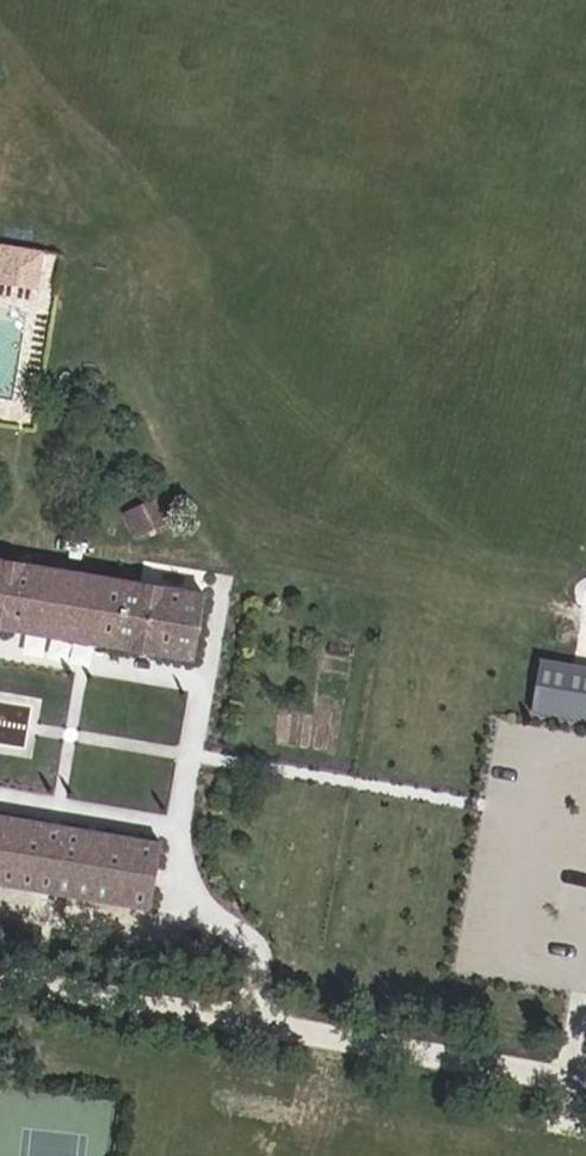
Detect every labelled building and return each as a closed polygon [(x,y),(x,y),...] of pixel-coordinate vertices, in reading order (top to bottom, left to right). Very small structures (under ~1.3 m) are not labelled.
[(47,250),(0,240),(0,242),(0,282),(39,290),(47,250)] [(154,499),(141,504),(151,531),(163,527),(154,499)] [(138,536),(151,531),(141,504),(128,509),(138,536)] [(195,657),(204,603),(205,597),(159,589),(0,560),(0,623),(195,657)] [(537,655),(528,709),(585,718),(585,662),(537,655)] [(150,906),(161,838),(0,813),(0,881),(150,906)]
